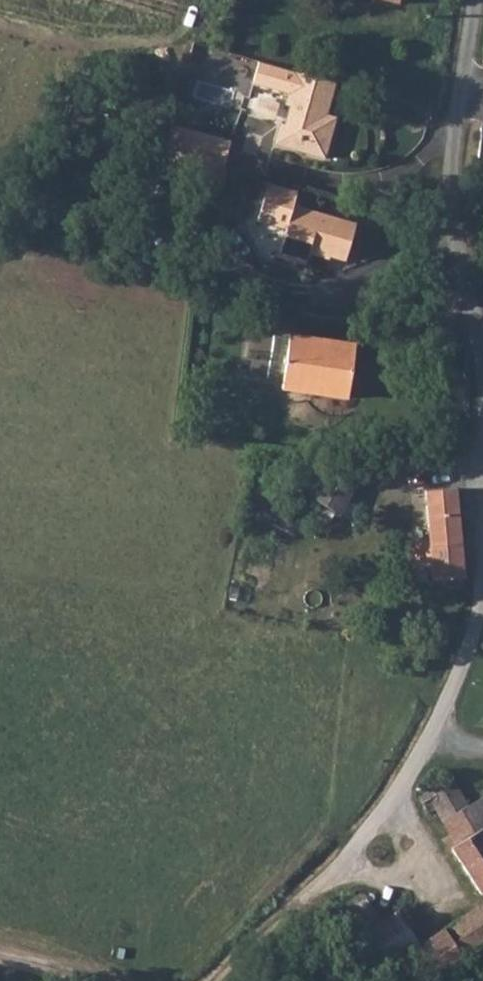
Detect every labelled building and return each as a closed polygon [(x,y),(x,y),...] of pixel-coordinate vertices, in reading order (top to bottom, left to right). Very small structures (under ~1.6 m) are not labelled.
[(294,100),(301,77),(258,64),(252,87),(294,100)] [(341,127),(331,124),(343,85),(302,72),(301,77),(294,100),(293,103),(299,105),(293,124),(288,124),(282,145),(332,160),(341,127)] [(176,155),(219,168),(227,140),(184,126),(176,155)] [(176,155),(161,151),(157,165),(219,184),(223,169),(219,168),(176,155)] [(266,189),(294,197),(296,191),(268,183),(266,189)] [(291,207),(294,197),(266,189),(257,222),(285,231),(276,258),(303,266),(309,251),(345,261),(355,226),(291,207)] [(363,340),(298,332),(290,385),(356,395),(363,340)] [(356,492),(322,473),(309,496),(323,504),(316,516),(329,523),(335,512),(343,516),(356,492)] [(441,585),(465,583),(458,487),(427,489),(433,579),(440,579),(441,585)] [(468,805),(454,781),(448,785),(448,781),(447,778),(444,775),(438,775),(425,783),(415,789),(418,795),(422,801),(428,798),(448,830),(456,845),(450,848),(482,900),(482,796),(468,805)] [(354,940),(381,922),(363,896),(356,896),(342,905),(335,911),(343,923),(354,940)] [(413,949),(435,980),(439,980),(465,965),(461,959),(482,946),(482,901),(417,945),(413,949)] [(417,945),(395,912),(381,922),(354,940),(377,974),(413,949),(417,945)]
